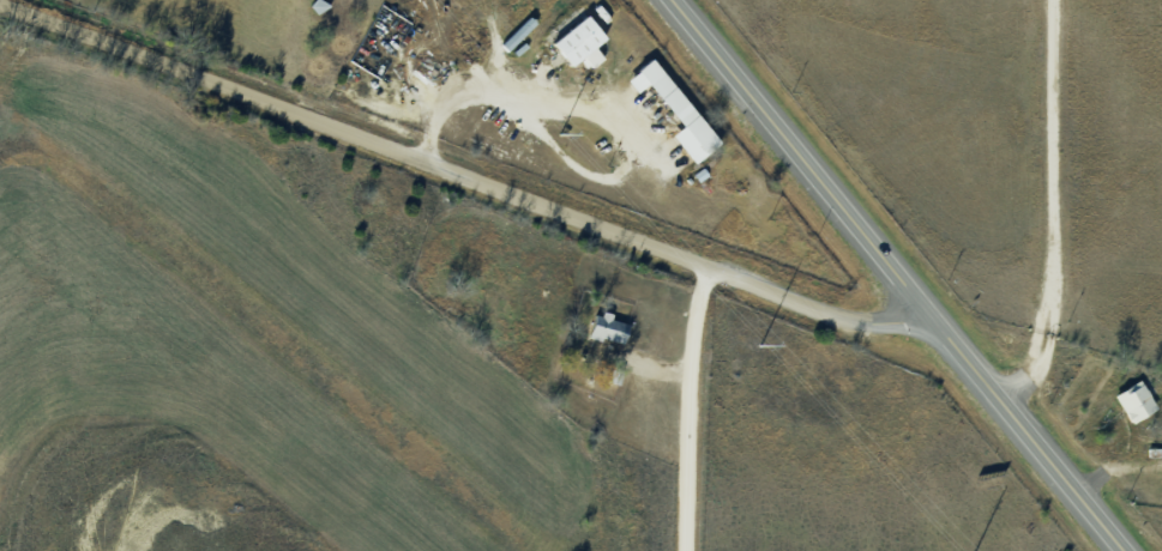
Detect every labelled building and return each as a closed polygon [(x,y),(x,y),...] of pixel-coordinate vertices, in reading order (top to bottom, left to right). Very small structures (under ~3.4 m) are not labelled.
[(604,58),(595,47),(606,37),(587,14),(552,43),(571,67),(582,58),(591,69),(604,58)] [(721,142),(653,58),(637,70),(705,154),(721,142)] [(590,335),(623,346),(631,323),(598,312),(590,335)] [(1134,424),(1160,407),(1142,380),(1116,396),(1134,424)]
